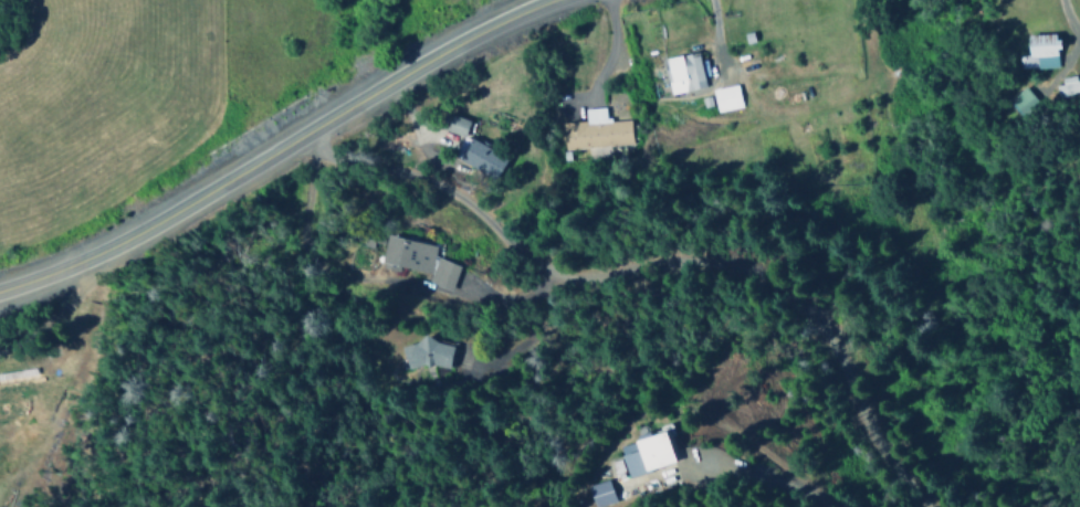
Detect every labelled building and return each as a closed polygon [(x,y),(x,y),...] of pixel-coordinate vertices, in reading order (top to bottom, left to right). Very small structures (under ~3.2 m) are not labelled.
[(1027,56),(1018,56),(1018,68),(1058,68),(1057,35),(1027,35),(1027,56)] [(705,87),(697,52),(663,59),(671,95),(705,87)] [(1075,82),(1074,78),(1054,82),(1057,100),(1079,95),(1079,81),(1075,82)] [(741,108),(736,85),(711,90),(715,113),(741,108)] [(630,145),(629,120),(605,121),(604,108),(584,109),(584,122),(561,123),(562,150),(586,149),(586,158),(609,157),(608,146),(630,145)] [(468,121),(445,114),(440,129),(464,136),(468,121)] [(496,180),(507,158),(463,137),(453,158),(496,180)] [(457,263),(434,259),(436,245),(387,236),(382,265),(429,274),(427,286),(453,290),(457,263)] [(447,370),(455,348),(422,335),(416,350),(404,345),(397,365),(423,374),(427,363),(447,370)] [(618,446),(621,459),(610,463),(615,481),(674,465),(665,433),(618,446)]
